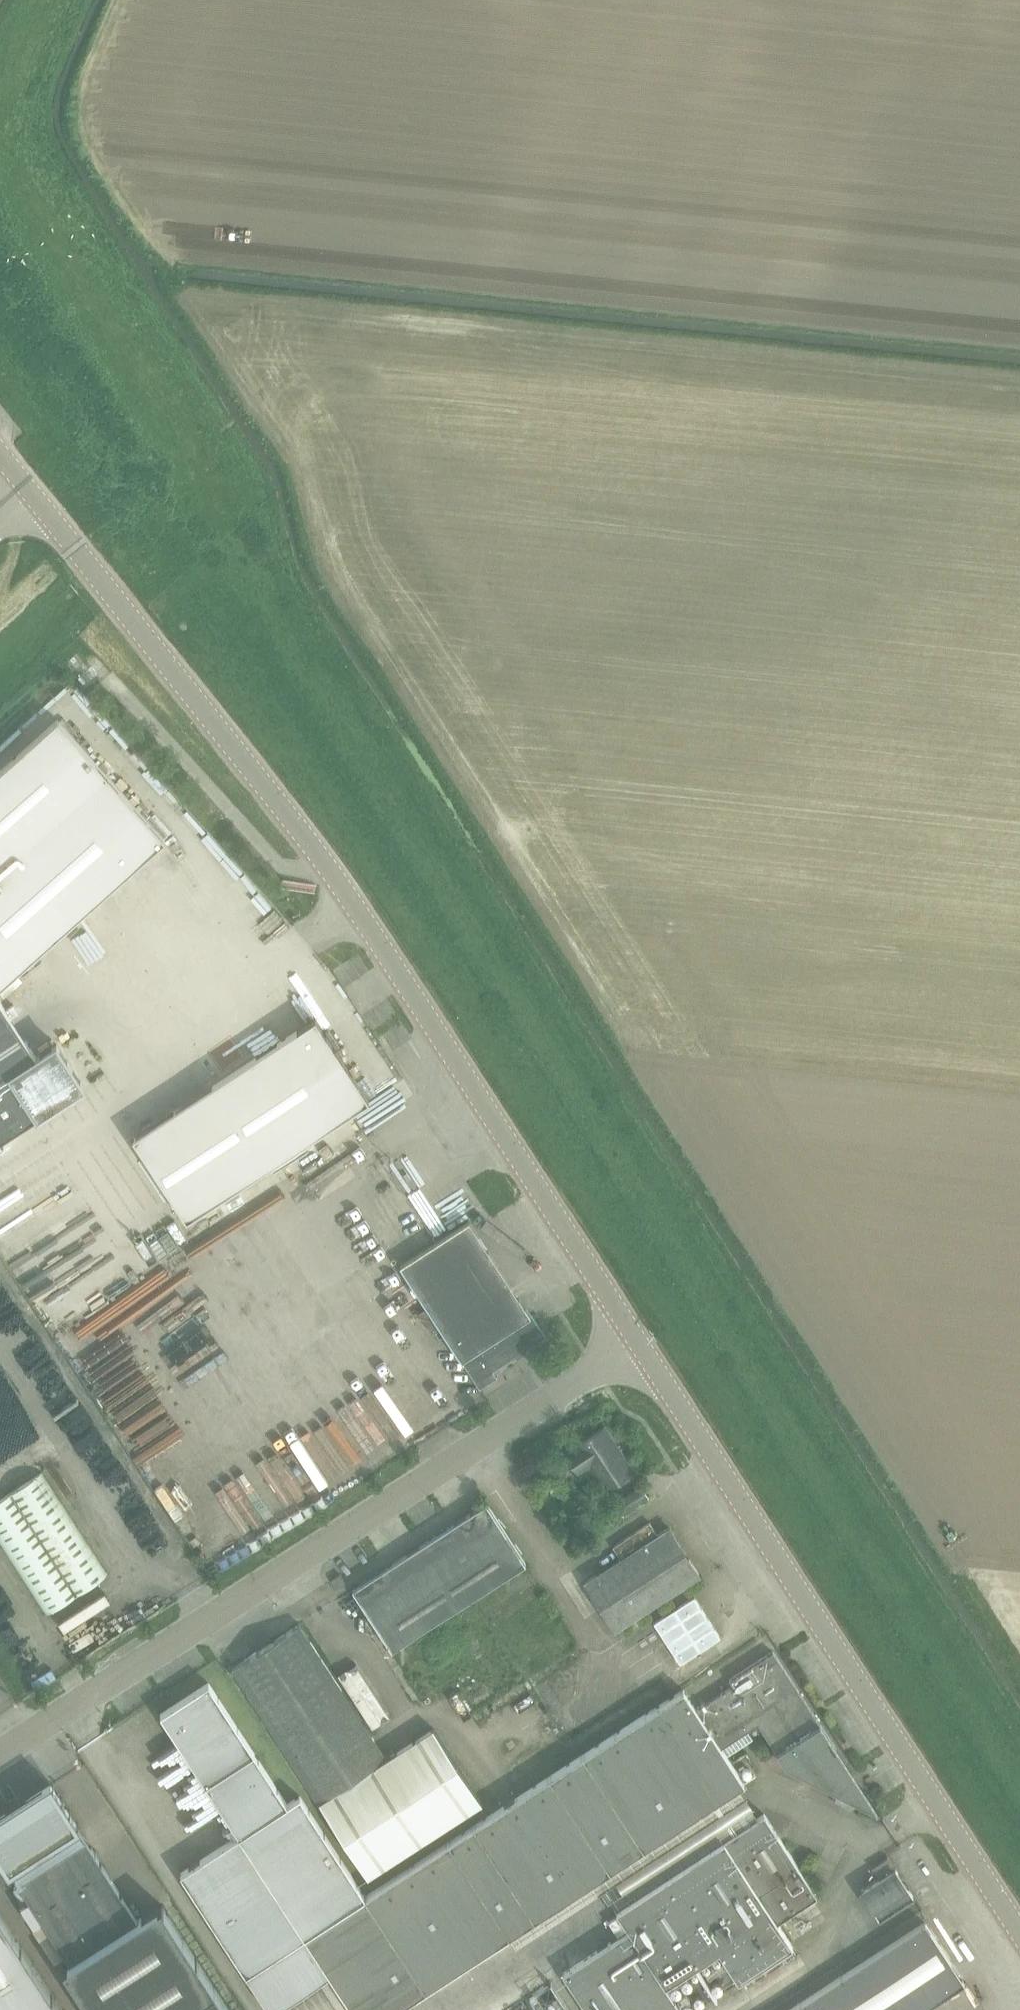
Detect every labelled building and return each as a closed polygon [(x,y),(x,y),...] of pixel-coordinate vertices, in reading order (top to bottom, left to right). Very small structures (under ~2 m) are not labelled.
[(167,838),(64,723),(60,718),(59,718),(0,771),(0,987),(167,838)] [(84,1086),(56,1044),(36,1057),(0,1001),(0,1140),(84,1086)] [(315,1018),(214,1084),(268,1166),(369,1100),(315,1018)] [(409,1175),(437,1215),(448,1208),(439,1196),(459,1182),(439,1154),(409,1175)] [(41,1173),(18,1184),(29,1206),(52,1195),(41,1173)] [(0,1181),(0,1196),(10,1190),(3,1179),(0,1181)] [(529,1315),(526,1310),(469,1221),(400,1265),(462,1360),(480,1388),(497,1376),(493,1370),(545,1336),(531,1314),(529,1315)] [(632,1469),(604,1427),(576,1445),(576,1446),(571,1449),(584,1469),(589,1465),(604,1488),(632,1469)] [(321,1440),(306,1449),(337,1500),(352,1491),(321,1440)] [(108,1573),(42,1471),(0,1499),(0,1544),(45,1614),(108,1573)] [(253,1516),(305,1493),(295,1471),(243,1494),(253,1516)] [(222,1566),(323,1520),(313,1499),(213,1544),(222,1566)] [(386,1567),(352,1589),(392,1650),(459,1607),(526,1563),(487,1503),(486,1503),(483,1505),(464,1517),(452,1525),(420,1546),(403,1557),(386,1567)] [(658,1534),(650,1522),(613,1546),(621,1558),(585,1582),(615,1629),(700,1575),(669,1527),(658,1534)] [(337,1588),(346,1582),(340,1574),(332,1579),(337,1588)] [(299,1623),(232,1666),(232,1667),(319,1802),(366,1876),(481,1804),(433,1727),(386,1757),(299,1623)] [(160,1715),(238,1836),(178,1875),(243,1975),(304,1936),(352,2009),(395,2009),(744,1783),(721,1747),(758,1723),(784,1763),(877,1812),(773,1651),(729,1679),(733,1686),(696,1709),(683,1689),(364,1897),(299,1796),(287,1804),(208,1683),(160,1715)] [(51,1785),(0,1817),(0,1854),(70,1963),(63,1967),(91,2009),(229,2009),(215,1989),(161,1904),(137,1919),(51,1785)] [(764,1814),(758,1817),(616,1909),(629,1930),(563,1973),(587,2009),(682,2009),(665,1985),(719,1950),(738,1980),(792,1945),(777,1921),(817,1896),(764,1814)] [(894,1868),(888,1857),(872,1867),(879,1878),(860,1890),(879,1921),(915,1898),(895,1867),(894,1868)] [(12,1877),(7,1868),(0,1872),(0,1877),(3,1882),(12,1877)] [(0,1914),(0,2009),(62,2009),(0,1914)] [(964,1983),(924,1922),(789,2009),(923,2009),(964,1983)] [(42,1923),(32,1930),(43,1945),(54,1963),(64,1957),(52,1939),(42,1923)] [(950,2009),(984,2009),(989,2007),(976,1987),(947,2005),(950,2009)]
